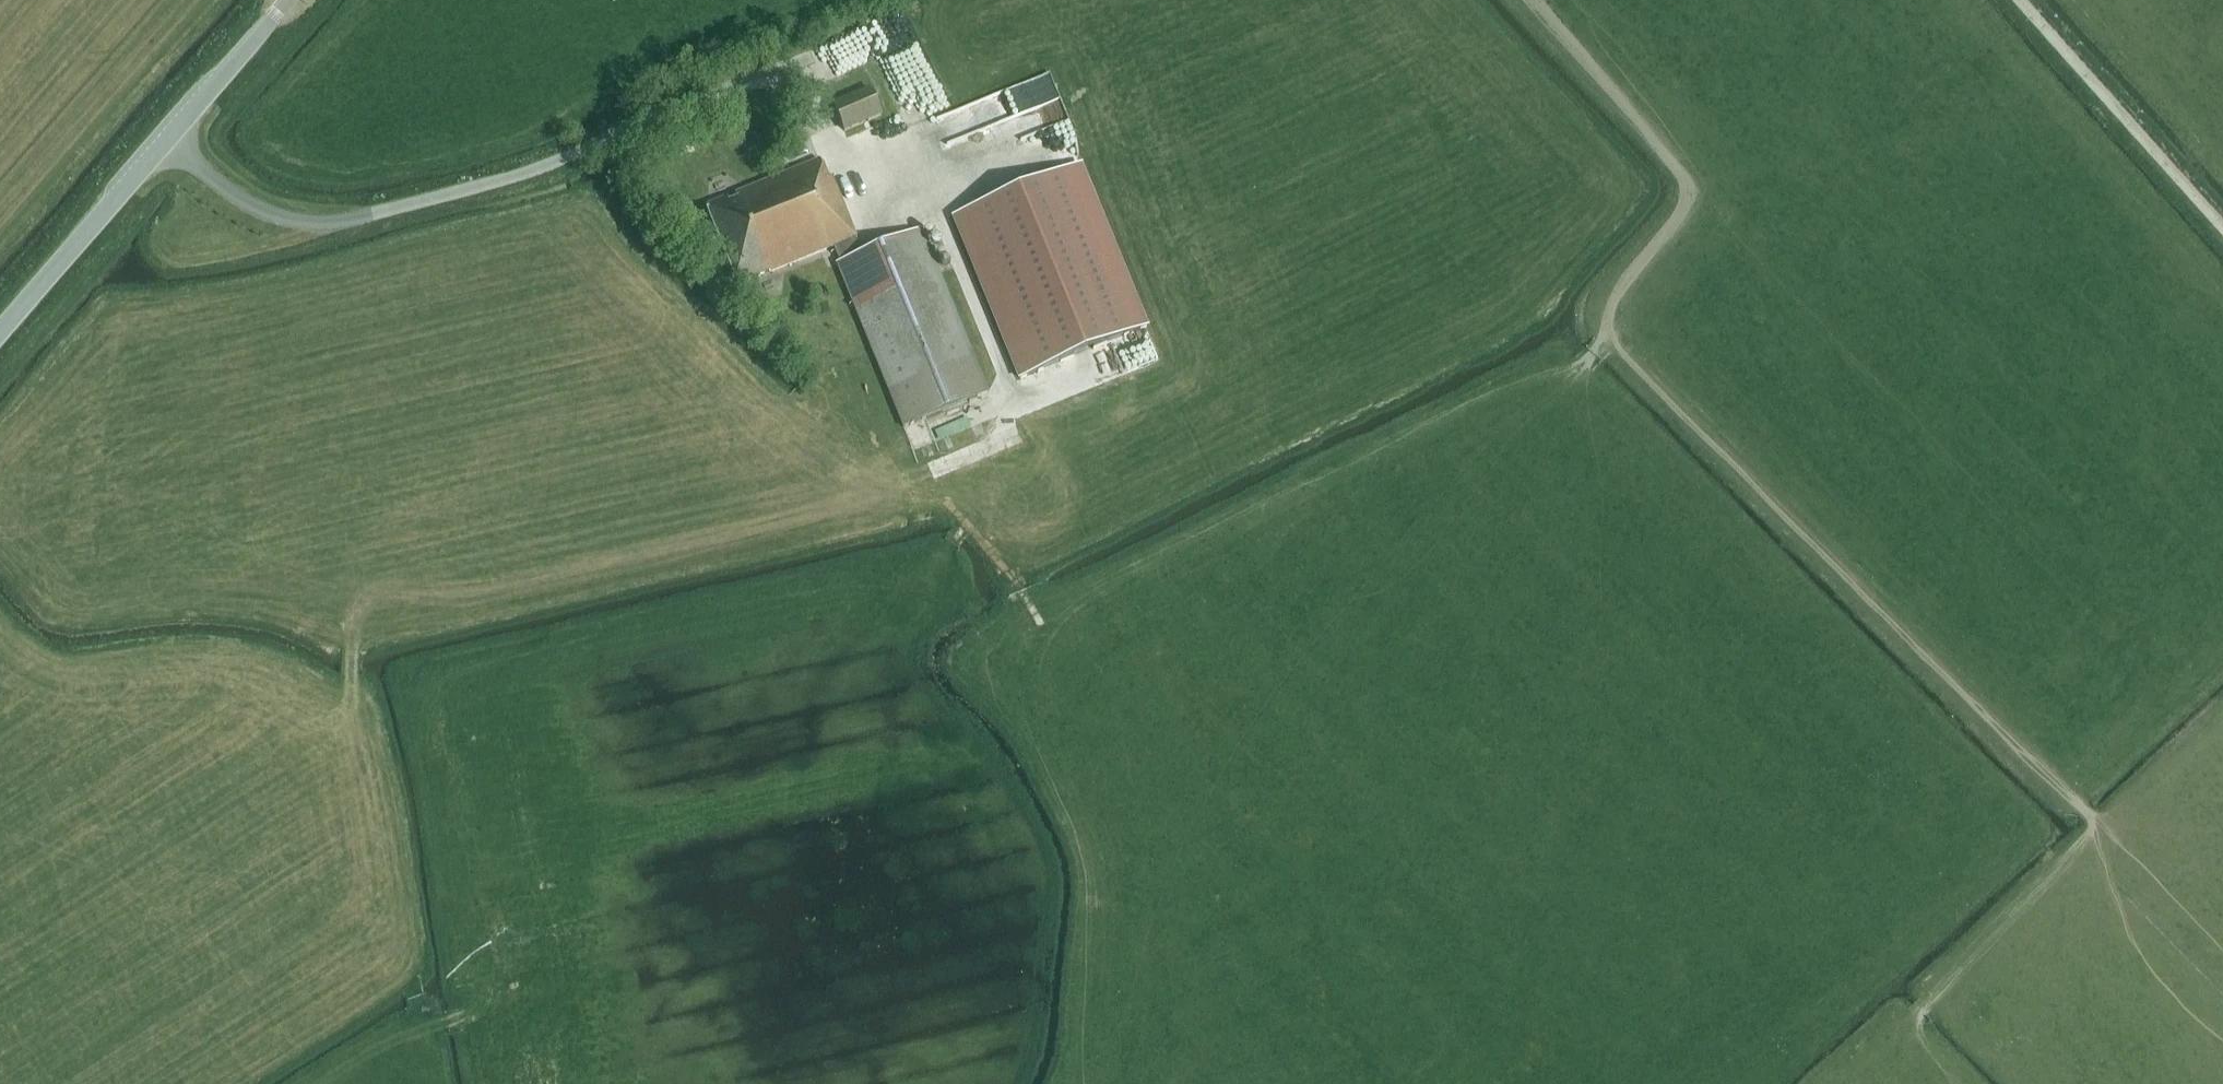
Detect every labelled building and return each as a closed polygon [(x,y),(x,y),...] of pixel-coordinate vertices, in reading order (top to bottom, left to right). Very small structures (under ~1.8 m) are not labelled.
[(833,103),(845,131),(881,115),(869,88),(833,103)] [(862,253),(832,178),(828,180),(820,160),(735,194),(736,199),(729,202),(727,197),(706,206),(708,210),(707,210),(736,281),(737,281),(738,285),(834,246),(839,262),(835,263),(888,392),(902,427),(989,391),(975,356),(921,229),(862,253)] [(1145,328),(1079,166),(954,217),(1019,379),(1145,328)]
